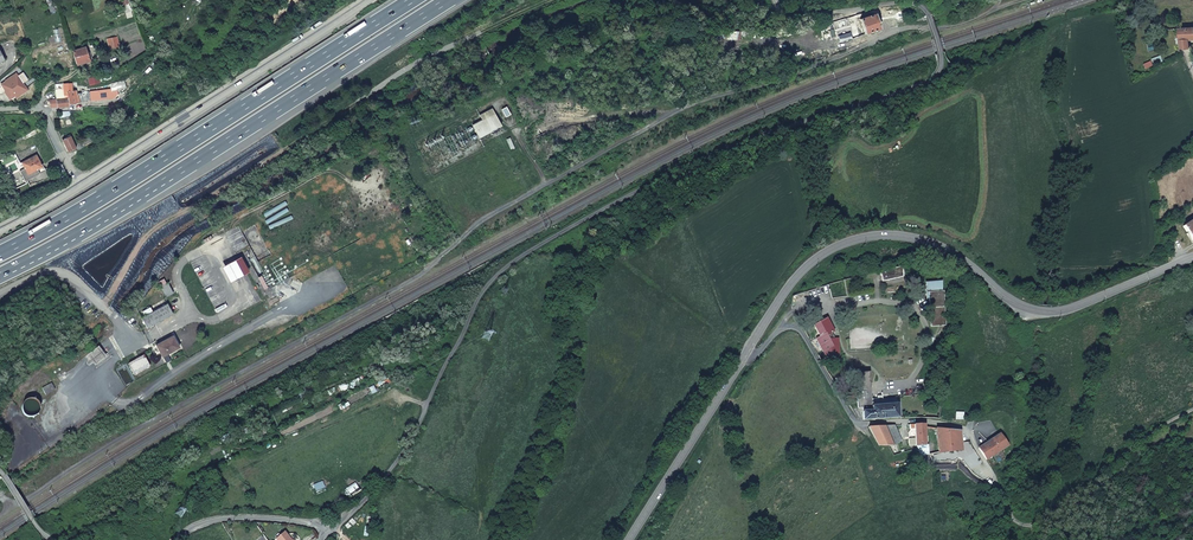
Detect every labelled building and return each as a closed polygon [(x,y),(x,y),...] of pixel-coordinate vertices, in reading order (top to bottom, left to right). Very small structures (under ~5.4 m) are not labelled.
[(879,27),(875,15),(861,21),(866,34),(871,32),(879,30),(898,23),(897,20),(879,27)] [(1182,28),(1182,47),(1190,47),(1190,38),(1192,38),(1192,26),(1182,26),(1182,28)] [(854,40),(851,34),(843,36),(845,43),(854,40)] [(87,60),(87,53),(86,47),(73,49),(75,62),(88,61),(87,60)] [(110,72),(98,76),(99,81),(112,78),(110,72)] [(15,74),(5,81),(0,84),(8,97),(23,87),(15,74)] [(109,87),(101,90),(103,95),(111,93),(113,91),(112,86),(114,86),(115,87),(117,87),(118,88),(121,86),(120,84),(119,84),(118,82),(122,81),(121,77),(117,78),(118,80),(108,83),(109,87)] [(23,87),(8,97),(10,100),(25,90),(23,87)] [(76,103),(103,95),(101,90),(94,91),(93,90),(90,91),(81,91),(81,94),(77,95),(77,96),(76,96),(76,90),(72,91),(64,91),(64,97),(68,97),(68,101),(69,107),(76,104),(76,103)] [(502,108),(506,116),(510,114),(506,106),(502,108)] [(492,134),(496,132),(495,130),(495,129),(500,126),(492,108),(479,115),(482,119),(472,125),(479,138),(491,131),(492,134)] [(25,140),(44,130),(42,126),(23,136),(25,140)] [(68,153),(74,150),(78,151),(85,147),(82,142),(73,146),(70,137),(62,140),(68,153)] [(85,147),(93,142),(91,138),(82,142),(85,147)] [(35,156),(21,163),(24,169),(27,175),(32,172),(41,167),(35,156)] [(24,182),(35,176),(32,172),(27,175),(24,169),(18,171),(24,182)] [(1184,225),(1188,231),(1186,233),(1191,241),(1192,240),(1192,219),(1184,225)] [(912,262),(880,270),(883,281),(906,275),(913,274),(912,262)] [(165,296),(173,292),(168,282),(160,286),(165,296)] [(930,292),(933,326),(947,325),(944,291),(930,292)] [(147,328),(173,314),(167,303),(141,318),(147,328)] [(835,332),(827,318),(814,325),(820,336),(816,338),(824,352),(825,362),(840,360),(838,340),(836,340),(830,340),(828,335),(832,333),(835,332)] [(173,335),(156,345),(163,356),(179,347),(173,335)] [(135,375),(150,367),(144,356),(129,364),(135,375)] [(855,372),(857,400),(872,398),(870,371),(855,372)] [(52,383),(42,388),(46,394),(55,389),(52,383)] [(897,404),(872,406),(872,398),(857,400),(857,407),(860,407),(862,407),(863,419),(872,419),(898,417),(897,404)] [(27,400),(25,401),(24,402),(23,404),(22,405),(21,407),(22,410),(22,411),(23,413),(24,414),(26,416),(27,416),(29,417),(33,417),(36,416),(38,414),(38,413),(39,411),(40,408),(39,406),(39,404),(38,402),(36,400),(34,399),(32,399),(30,399),(28,399),(27,400)] [(915,429),(916,438),(910,439),(910,446),(925,445),(924,423),(910,424),(911,429),(915,429)] [(884,426),(893,445),(901,441),(895,425),(884,426)] [(869,427),(879,445),(893,445),(884,426),(869,427)] [(935,428),(939,448),(940,451),(940,452),(962,449),(960,430),(948,429),(935,428)] [(998,434),(979,448),(986,459),(1006,446),(998,434)] [(277,539),(292,539),(284,531),(276,538),(277,539)]
